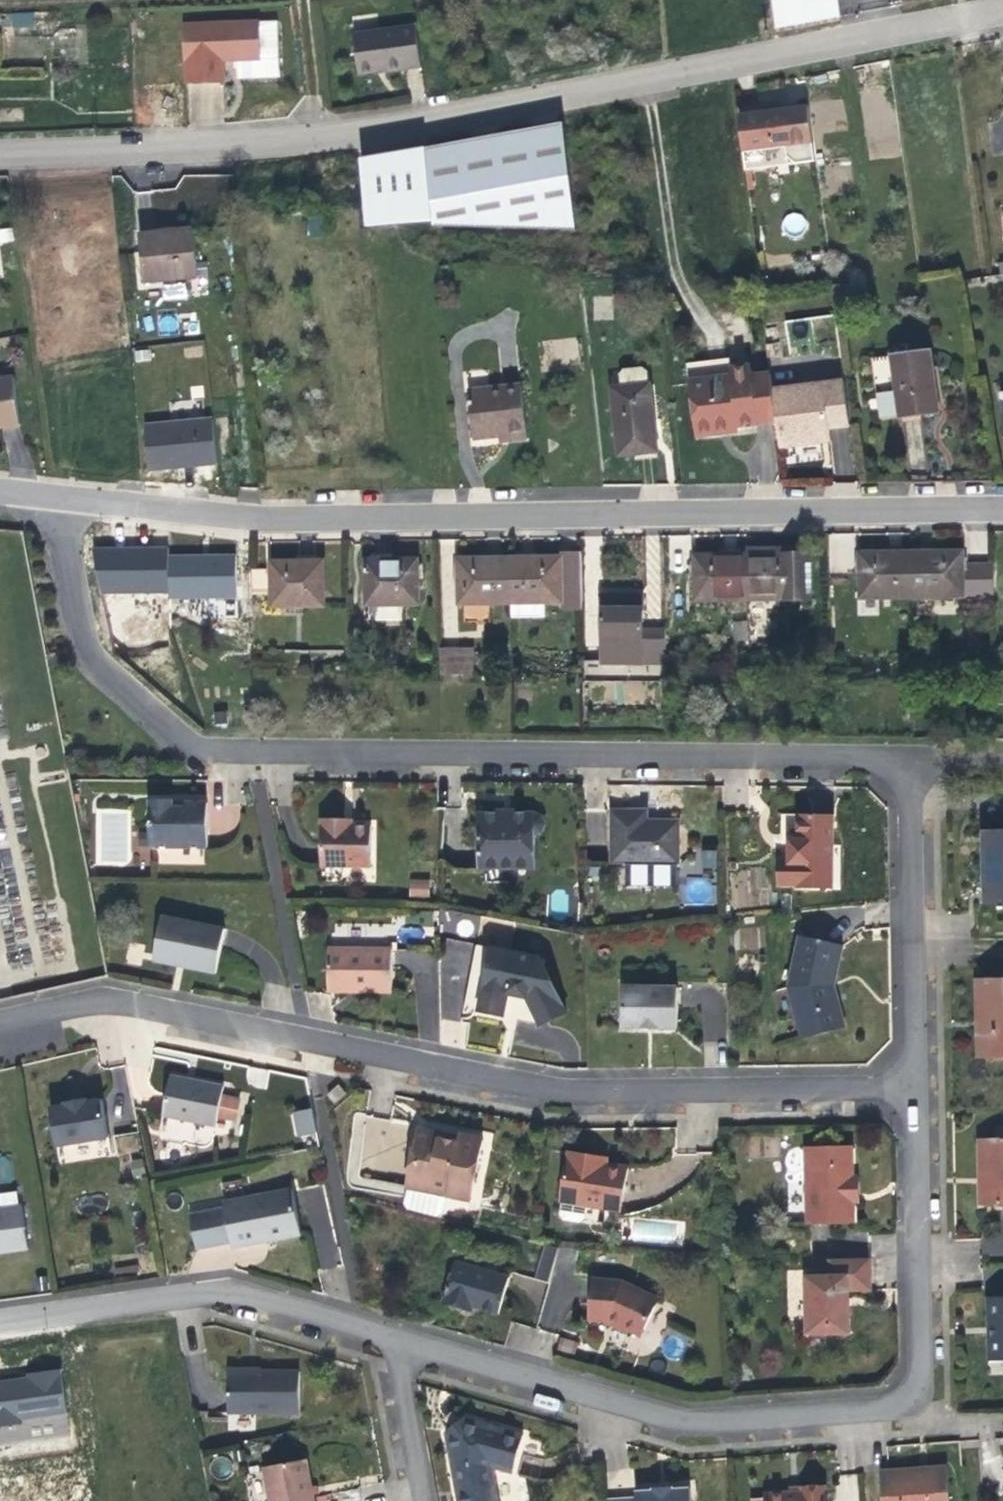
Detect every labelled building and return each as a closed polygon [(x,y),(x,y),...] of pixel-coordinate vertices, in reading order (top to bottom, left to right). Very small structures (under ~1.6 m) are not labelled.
[(857,20),(853,0),(772,0),(777,35),(857,20)] [(32,12),(8,13),(9,26),(33,25),(32,12)] [(227,62),(243,62),(263,61),(263,25),(188,26),(189,84),(227,84),(227,62)] [(423,70),(417,30),(355,39),(360,78),(423,70)] [(263,61),(243,62),(242,76),(277,76),(277,61),(263,61)] [(805,105),(737,114),(744,170),(814,160),(805,105)] [(434,222),(492,224),(524,226),(574,227),(561,121),(556,122),(556,123),(514,131),(484,137),(439,145),(428,148),(426,149),(434,222)] [(787,213),(785,230),(802,232),(804,216),(787,213)] [(144,287),(158,287),(199,284),(194,236),(153,240),(140,241),(144,287)] [(872,357),(879,418),(937,412),(929,350),(872,357)] [(743,366),(739,366),(730,367),(729,357),(710,360),(685,362),(692,433),(716,431),(715,425),(717,425),(737,423),(746,422),(776,419),(772,387),(770,373),(753,374),(751,368),(743,366)] [(616,389),(619,449),(620,456),(657,454),(657,449),(653,375),(647,368),(629,369),(624,375),(624,389),(616,389)] [(0,379),(0,429),(2,428),(21,426),(16,377),(0,379)] [(776,419),(779,444),(830,437),(828,425),(849,422),(843,377),(772,387),(776,419)] [(519,381),(506,382),(465,386),(470,431),(502,428),(503,435),(511,435),(524,433),(519,381)] [(211,418),(144,424),(149,468),(216,461),(211,418)] [(854,533),(828,534),(829,573),(856,572),(854,533)] [(167,548),(97,549),(98,594),(168,593),(167,555),(167,548)] [(237,554),(167,555),(168,593),(168,598),(237,597),(237,554)] [(562,560),(510,558),(457,557),(455,602),(509,604),(562,606),(562,610),(581,611),(582,555),(562,554),(562,560)] [(805,559),(739,558),(688,557),(687,600),(739,601),(804,601),(805,559)] [(858,557),(858,558),(856,599),(910,601),(959,602),(960,567),(960,558),(911,557),(858,557)] [(332,559),(282,558),(281,606),(331,606),(332,559)] [(426,560),(375,559),(374,606),(425,608),(426,560)] [(266,568),(251,569),(252,586),(267,585),(266,568)] [(629,673),(672,674),(673,638),(648,638),(649,604),(610,603),(608,662),(629,663),(629,673)] [(730,623),(734,641),(751,638),(747,619),(730,623)] [(439,647),(438,676),(473,676),(474,647),(439,647)] [(149,851),(208,851),(208,807),(185,807),(184,813),(172,812),(172,804),(150,803),(149,851)] [(614,868),(680,868),(680,829),(647,829),(647,815),(615,815),(614,868)] [(480,873),(510,873),(510,863),(537,863),(537,838),(545,836),(547,829),(544,821),(535,818),(481,817),(480,873)] [(800,819),(800,844),(800,853),(791,853),(791,862),(780,863),(781,890),(799,890),(799,893),(836,893),(837,819),(800,819)] [(347,827),(347,822),(325,821),(326,869),(375,869),(375,828),(354,827),(347,827)] [(995,910),(1002,910),(1002,837),(983,838),(985,894),(994,894),(995,910)] [(800,853),(800,844),(792,844),(791,853),(800,853)] [(510,863),(510,873),(537,873),(537,863),(510,863)] [(416,902),(432,902),(431,883),(416,882),(416,902)] [(986,911),(995,910),(994,894),(985,894),(986,911)] [(161,920),(153,959),(187,965),(186,971),(215,977),(224,933),(161,920)] [(806,1044),(848,1034),(837,989),(845,951),(804,942),(793,991),(806,1044)] [(468,1013),(484,1017),(497,954),(481,950),(468,1013)] [(329,994),(393,995),(394,953),(330,951),(329,994)] [(497,954),(484,1017),(508,1022),(513,999),(531,1002),(544,1030),(571,1017),(547,963),(497,954)] [(187,965),(153,959),(152,965),(186,971),(187,965)] [(1002,1065),(1002,990),(976,990),(978,1065),(1002,1065)] [(680,1035),(679,994),(625,994),(626,1035),(642,1035),(642,1037),(660,1037),(661,1034),(680,1035)] [(215,1130),(217,1121),(220,1101),(222,1091),(171,1080),(164,1121),(215,1130)] [(220,1101),(217,1121),(235,1124),(238,1105),(220,1101)] [(54,1151),(106,1142),(100,1103),(85,1105),(85,1103),(63,1107),(63,1110),(48,1112),(54,1151)] [(291,1112),(296,1137),(316,1133),(311,1108),(291,1112)] [(120,1155),(139,1151),(135,1132),(116,1135),(120,1155)] [(421,1140),(411,1191),(449,1200),(474,1205),(487,1143),(465,1139),(463,1147),(445,1143),(441,1137),(430,1134),(421,1140)] [(785,1149),(787,1179),(804,1178),(802,1148),(785,1149)] [(988,1148),(988,1215),(1002,1215),(1002,1149),(988,1148)] [(860,1227),(860,1204),(859,1181),(859,1150),(810,1150),(811,1228),(860,1227)] [(598,1168),(598,1162),(572,1158),(563,1206),(565,1207),(563,1221),(566,1225),(584,1227),(586,1224),(588,1211),(623,1217),(630,1173),(610,1170),(598,1168)] [(610,1164),(598,1162),(598,1168),(610,1170),(610,1164)] [(408,1207),(412,1214),(439,1222),(445,1218),(449,1200),(411,1191),(408,1207)] [(231,1254),(300,1240),(292,1195),(223,1208),(224,1214),(189,1220),(196,1254),(230,1248),(231,1254)] [(26,1254),(20,1212),(0,1214),(0,1257),(26,1254)] [(541,1283),(554,1287),(558,1271),(563,1253),(551,1250),(541,1283)] [(563,1253),(558,1271),(583,1273),(584,1255),(563,1253)] [(470,1306),(476,1308),(502,1316),(514,1278),(461,1262),(448,1305),(468,1311),(470,1306)] [(878,1295),(877,1263),(836,1264),(836,1280),(811,1280),(812,1339),(858,1339),(857,1295),(878,1295)] [(617,1327),(646,1341),(664,1304),(627,1284),(596,1281),(592,1324),(617,1327)] [(0,1380),(0,1445),(71,1435),(62,1371),(0,1380)] [(231,1413),(304,1414),(303,1372),(231,1371),(231,1413)] [(499,1468),(521,1475),(532,1437),(471,1417),(450,1434),(464,1500),(505,1500),(499,1468)] [(276,1500),(319,1500),(312,1458),(271,1466),(276,1500)] [(954,1472),(887,1476),(889,1500),(956,1500),(954,1472)] [(832,1474),(833,1500),(859,1500),(858,1473),(832,1474)] [(698,1492),(679,1493),(679,1490),(659,1491),(659,1495),(642,1495),(643,1500),(699,1500),(698,1492)] [(831,1493),(809,1494),(810,1500),(809,1500),(832,1500),(831,1493)]
